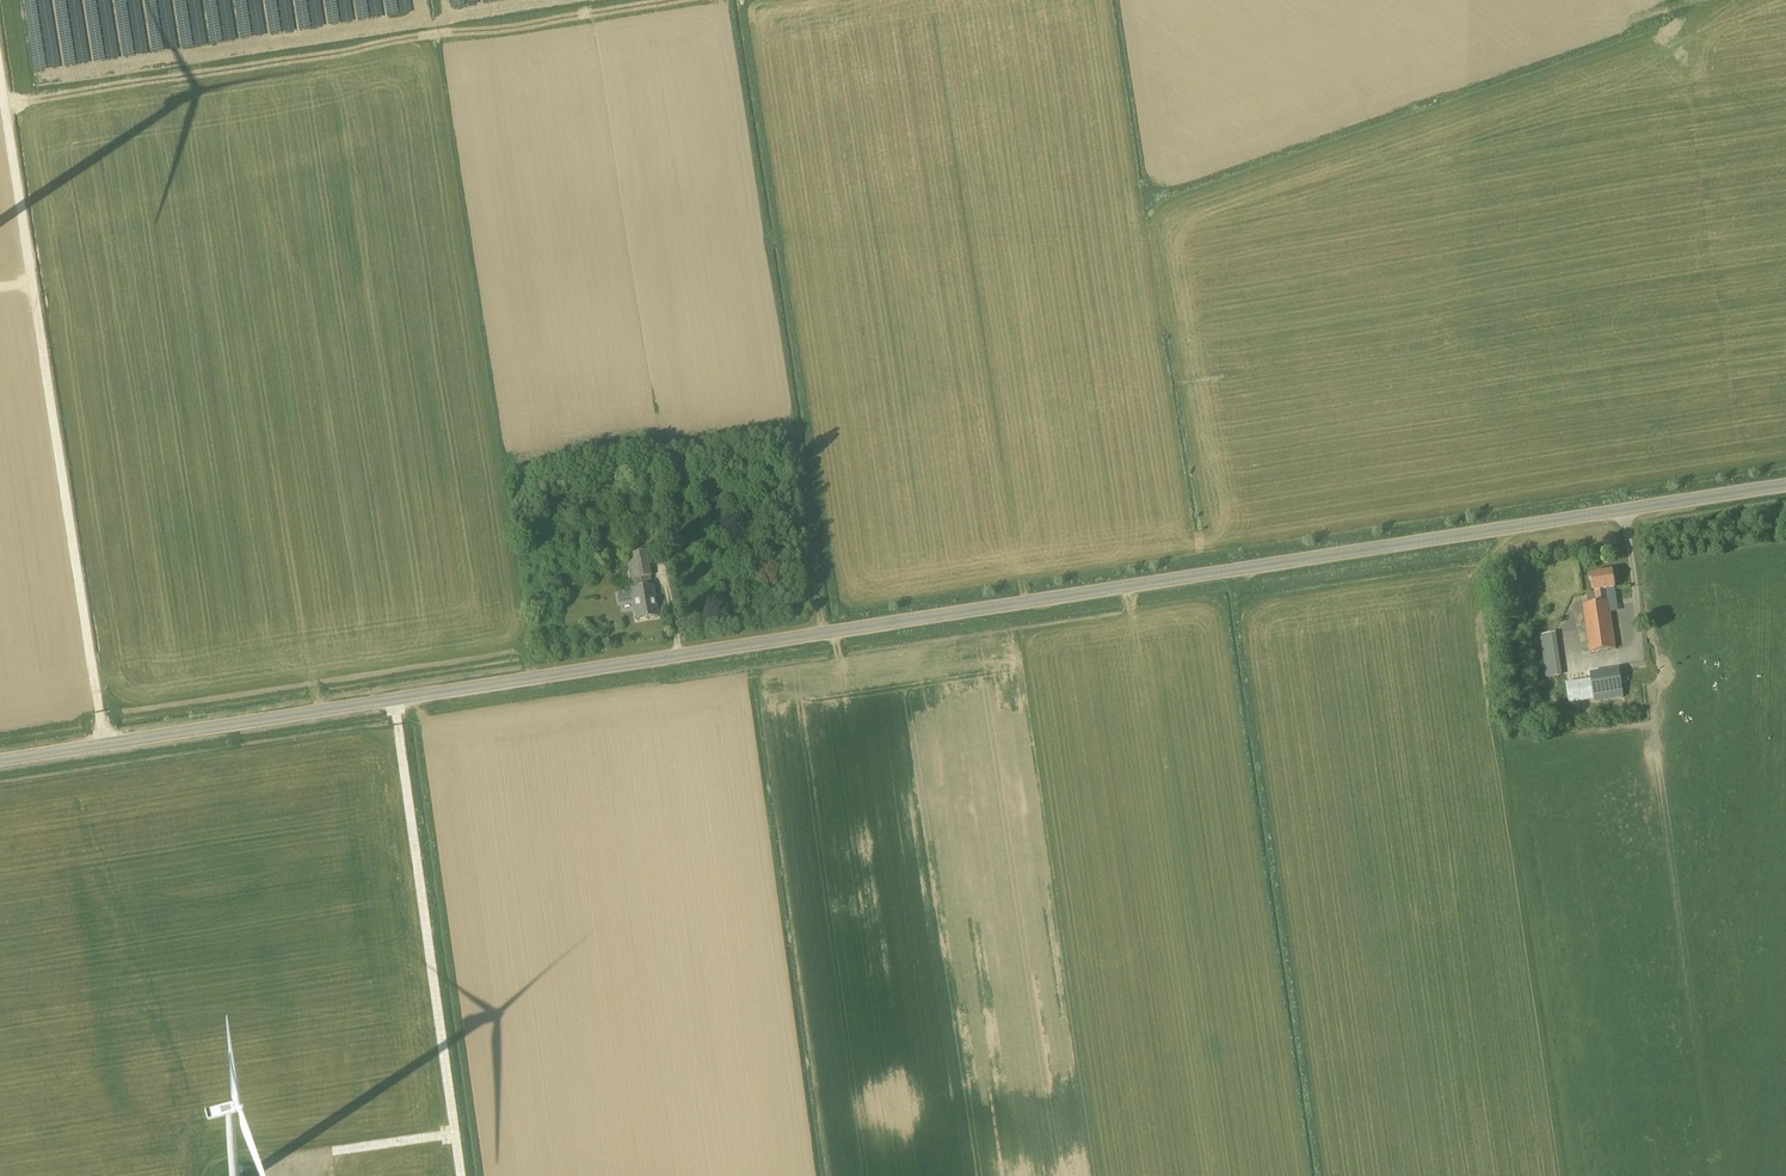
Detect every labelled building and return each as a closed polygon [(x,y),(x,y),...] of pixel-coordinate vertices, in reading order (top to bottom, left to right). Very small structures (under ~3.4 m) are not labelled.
[(626,555),(630,580),(652,577),(648,551),(626,555)] [(1596,604),(1583,606),(1590,653),(1617,649),(1610,601),(1608,602),(1607,590),(1616,589),(1613,571),(1592,575),(1594,592),(1596,604)] [(632,590),(637,621),(658,617),(653,586),(632,590)] [(619,595),(620,602),(631,600),(630,593),(619,595)] [(1555,633),(1540,635),(1546,677),(1561,675),(1555,633)] [(1619,669),(1591,673),(1595,702),(1624,698),(1619,669)]
